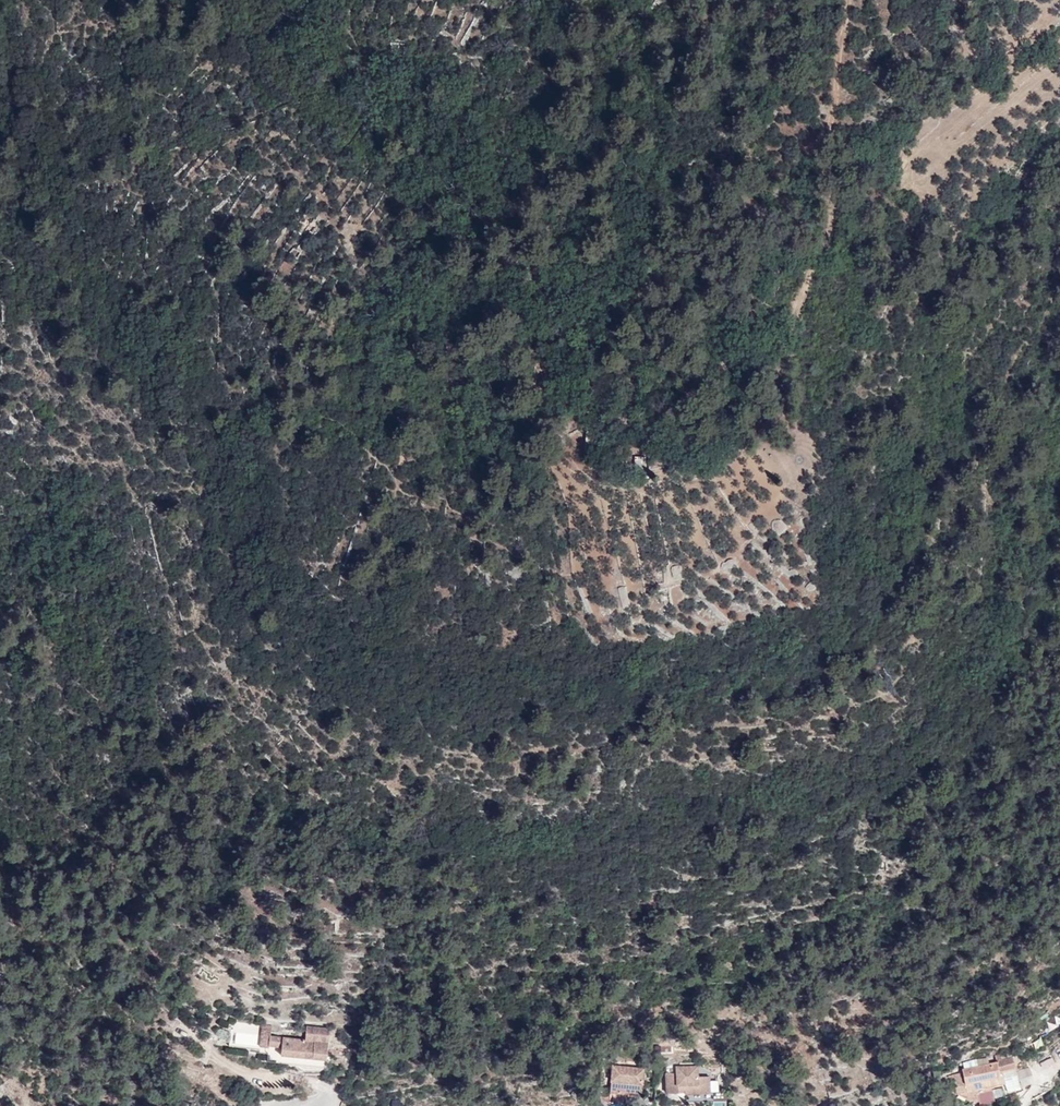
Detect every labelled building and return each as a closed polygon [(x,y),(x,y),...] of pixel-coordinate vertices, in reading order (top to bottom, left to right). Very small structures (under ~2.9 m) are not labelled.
[(311,254),(319,244),(312,238),(304,248),(311,254)] [(769,300),(775,288),(769,284),(758,305),(769,311),(773,302),(769,300)] [(464,327),(464,318),(455,318),(455,327),(464,327)] [(330,1029),(308,1026),(307,1039),(272,1035),(273,1027),(265,1026),(262,1047),(272,1048),(272,1045),(285,1047),(284,1054),(327,1059),(330,1029)] [(997,1062),(962,1069),(963,1073),(966,1091),(975,1090),(977,1100),(977,1101),(979,1101),(980,1104),(995,1102),(992,1086),(1002,1084),(1000,1073),(1003,1072),(1016,1069),(1013,1056),(1002,1058),(1001,1053),(995,1055),(997,1062)] [(644,1068),(613,1065),(610,1093),(642,1096),(644,1068)] [(677,1073),(667,1073),(667,1093),(679,1093),(678,1089),(685,1089),(685,1092),(685,1094),(710,1093),(710,1076),(698,1077),(698,1066),(677,1067),(677,1073)] [(953,1079),(956,1093),(975,1101),(977,1100),(975,1090),(966,1091),(963,1073),(955,1074),(956,1079),(953,1079)]
